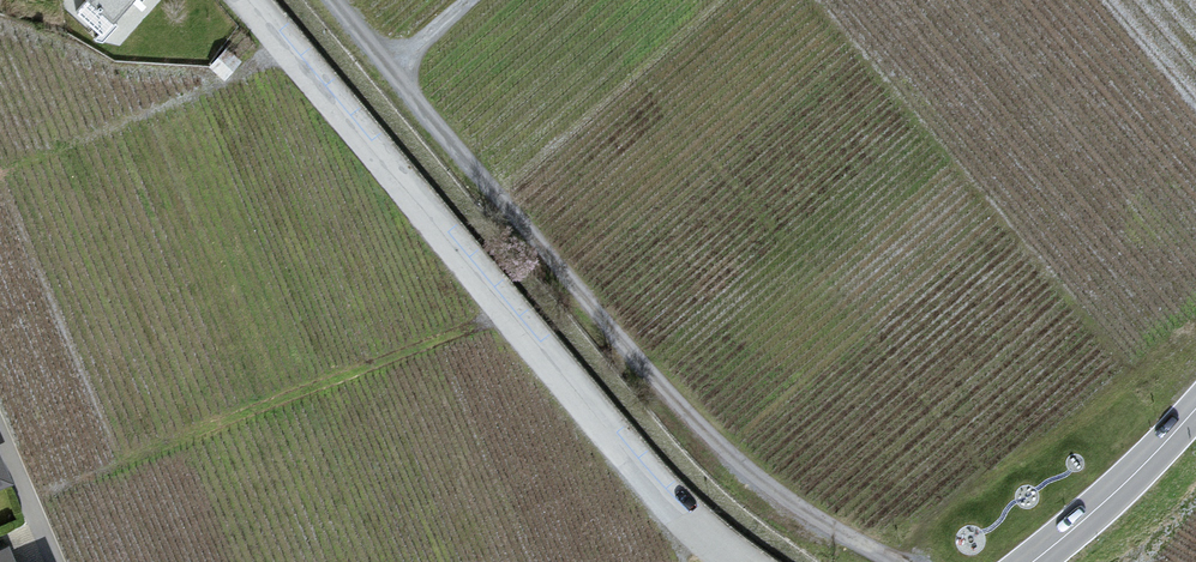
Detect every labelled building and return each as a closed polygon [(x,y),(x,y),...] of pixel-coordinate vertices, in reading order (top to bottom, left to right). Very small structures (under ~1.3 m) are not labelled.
[(78,13),(100,34),(132,0),(90,0),(78,13)] [(0,550),(0,561),(9,561),(4,548),(0,550)]
